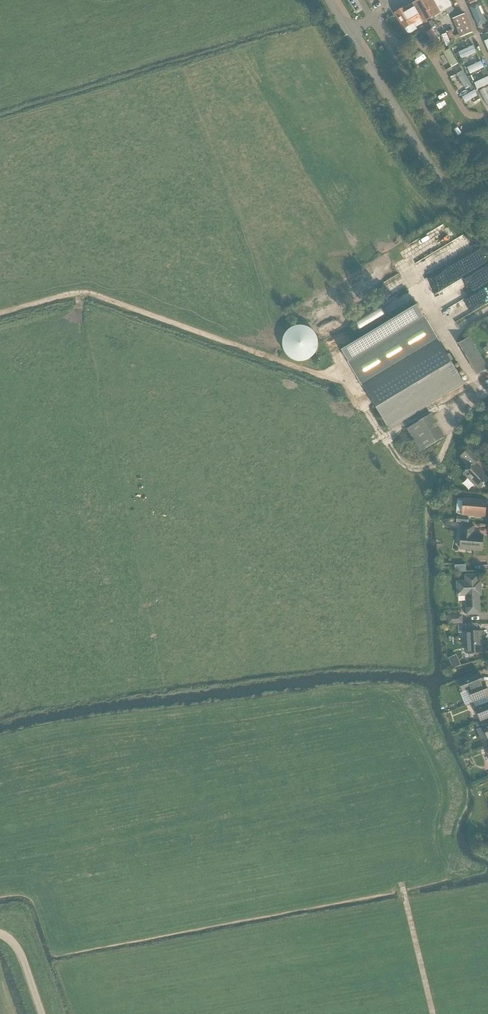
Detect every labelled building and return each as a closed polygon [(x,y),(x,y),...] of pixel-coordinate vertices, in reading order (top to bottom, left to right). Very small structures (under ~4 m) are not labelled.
[(404,29),(405,29),(407,33),(408,33),(409,33),(410,33),(411,33),(417,29),(416,27),(440,13),(449,8),(444,0),(418,0),(412,4),(405,8),(395,13),(404,29)] [(472,33),(464,15),(452,20),(460,38),(472,33)] [(418,35),(420,41),(433,37),(431,31),(418,35)] [(443,42),(453,38),(450,31),(440,35),(443,42)] [(459,60),(474,53),(471,46),(456,54),(459,60)] [(448,50),(435,58),(439,65),(444,62),(448,69),(456,64),(448,50)] [(479,62),(465,68),(468,74),(482,68),(479,62)] [(426,80),(434,75),(431,70),(423,74),(426,80)] [(464,90),(471,84),(460,71),(453,77),(464,90)] [(484,73),(471,79),(475,89),(487,83),(487,81),(484,73)] [(473,91),(460,98),(466,109),(472,105),(470,100),(477,95),(484,107),(487,104),(487,95),(484,89),(475,94),(473,91)] [(446,124),(454,119),(448,110),(440,115),(446,124)] [(456,139),(465,133),(458,123),(449,129),(456,139)] [(441,248),(434,235),(402,252),(408,264),(441,248)] [(389,262),(382,264),(385,273),(391,271),(389,262)] [(441,282),(417,282),(417,288),(423,288),(423,294),(434,294),(434,290),(441,290),(441,282)] [(437,306),(439,310),(461,299),(458,294),(451,297),(448,292),(440,297),(440,298),(433,301),(430,297),(424,300),(429,310),(437,306)] [(460,309),(471,314),(475,304),(464,300),(460,309)] [(388,321),(377,303),(352,318),(363,337),(388,321)] [(391,430),(465,385),(454,366),(456,365),(450,355),(448,357),(426,321),(417,307),(356,345),(343,352),(391,430)] [(291,355),(295,357),(301,359),(306,358),(311,356),(315,352),(317,347),(318,341),(317,335),(313,330),(308,327),(302,325),(295,327),(290,330),(287,334),(285,340),(285,345),(287,350),(291,355)] [(469,337),(458,344),(477,375),(487,368),(469,337)] [(386,454),(396,470),(447,438),(437,422),(386,454)] [(483,473),(475,465),(479,461),(468,449),(460,457),(470,467),(463,473),(474,485),(474,484),(479,488),(487,480),(482,474),(483,473)] [(453,485),(462,481),(459,475),(450,479),(453,485)] [(486,501),(463,499),(462,515),(484,517),(486,501)] [(481,551),(482,536),(472,535),(472,532),(473,533),(474,526),(462,525),(459,549),(481,551)] [(477,582),(477,576),(465,576),(465,582),(457,583),(457,596),(466,595),(467,614),(479,614),(478,595),(480,595),(480,582),(477,582)] [(462,624),(462,615),(447,615),(448,625),(462,624)] [(482,640),(483,640),(482,631),(478,632),(477,624),(458,625),(459,633),(466,633),(467,654),(482,653),(482,640)] [(451,663),(453,669),(461,665),(459,660),(451,663)] [(473,702),(487,697),(487,691),(484,682),(484,683),(480,674),(459,683),(463,692),(468,690),(473,702)] [(480,721),(487,718),(487,697),(473,702),(480,721)]
